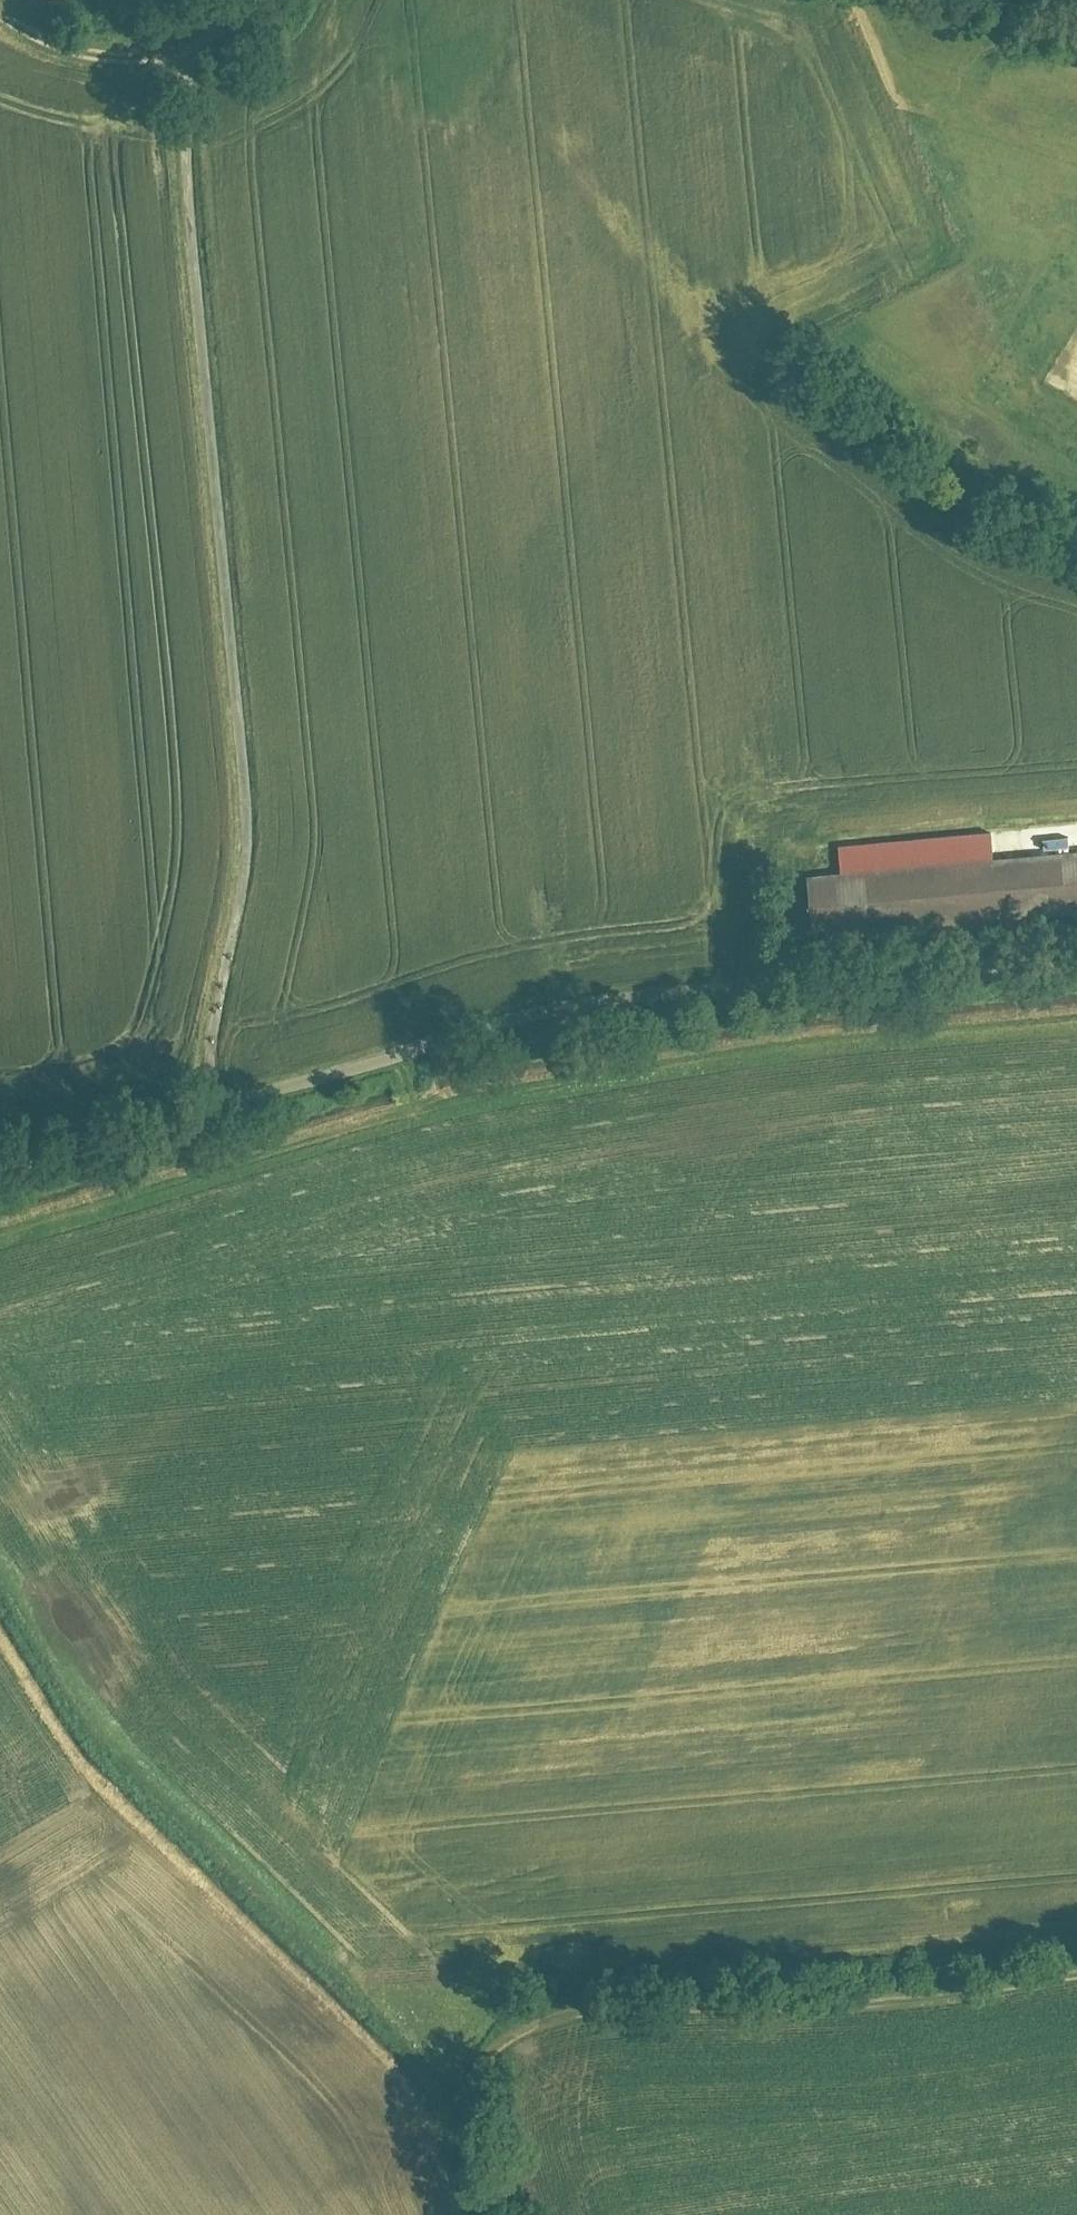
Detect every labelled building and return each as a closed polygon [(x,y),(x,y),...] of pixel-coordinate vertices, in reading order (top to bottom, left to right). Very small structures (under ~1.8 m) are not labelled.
[(812,872),(818,931),(1076,907),(1076,848),(812,872)]
